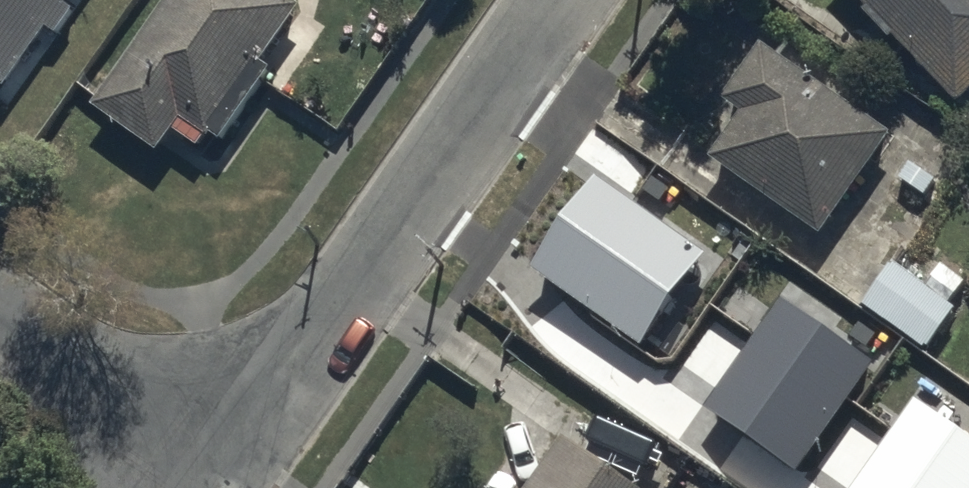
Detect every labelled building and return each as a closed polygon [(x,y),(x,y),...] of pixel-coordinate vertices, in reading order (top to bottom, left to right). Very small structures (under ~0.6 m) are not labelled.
[(10,96),(78,0),(0,0),(0,89),(10,96)] [(99,117),(159,160),(186,122),(223,149),(314,21),(285,0),(182,0),(99,117)] [(968,105),(968,0),(853,0),(961,113),(968,105)] [(717,168),(828,243),(896,142),(786,68),(766,54),(728,109),(749,123),(717,168)] [(705,254),(593,176),(530,265),(642,344),(705,254)] [(865,313),(934,360),(965,314),(896,267),(865,313)] [(869,362),(778,300),(703,408),(795,471),(869,362)] [(912,397),(848,487),(968,487),(968,436),(912,397)] [(568,449),(541,487),(625,487),(568,449)]
